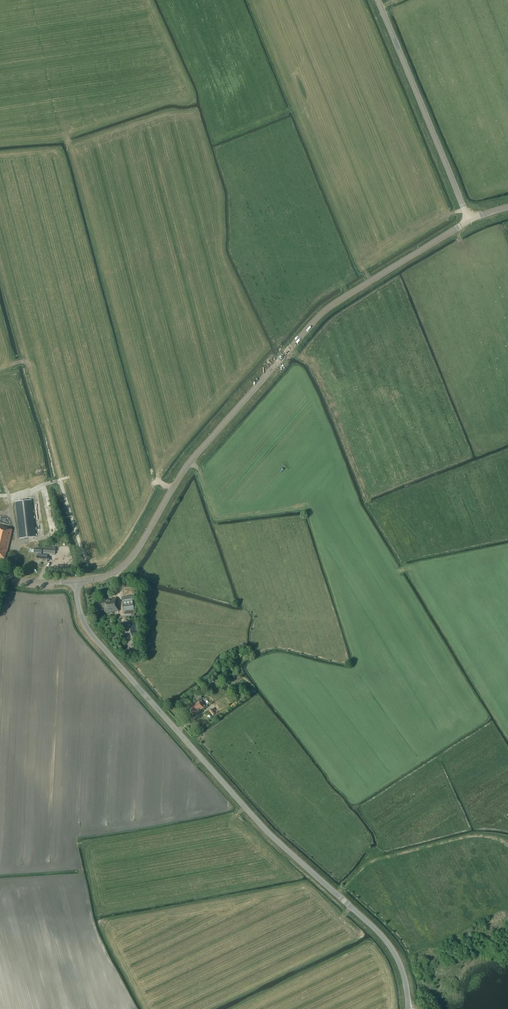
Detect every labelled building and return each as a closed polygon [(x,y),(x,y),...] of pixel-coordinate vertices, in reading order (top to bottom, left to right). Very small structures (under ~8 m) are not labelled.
[(15,503),(20,539),(36,537),(32,501),(15,503)] [(4,559),(6,552),(7,552),(12,530),(7,529),(7,528),(0,526),(0,558),(4,559)] [(132,596),(122,598),(124,612),(134,610),(132,596)] [(118,611),(117,598),(104,600),(97,601),(98,608),(104,608),(104,613),(118,611)] [(213,689),(221,682),(218,679),(210,685),(213,689)] [(194,698),(196,702),(202,698),(200,694),(194,698)] [(199,701),(192,706),(192,707),(189,710),(193,715),(196,712),(196,713),(203,708),(203,707),(205,706),(203,704),(201,705),(199,701)]
